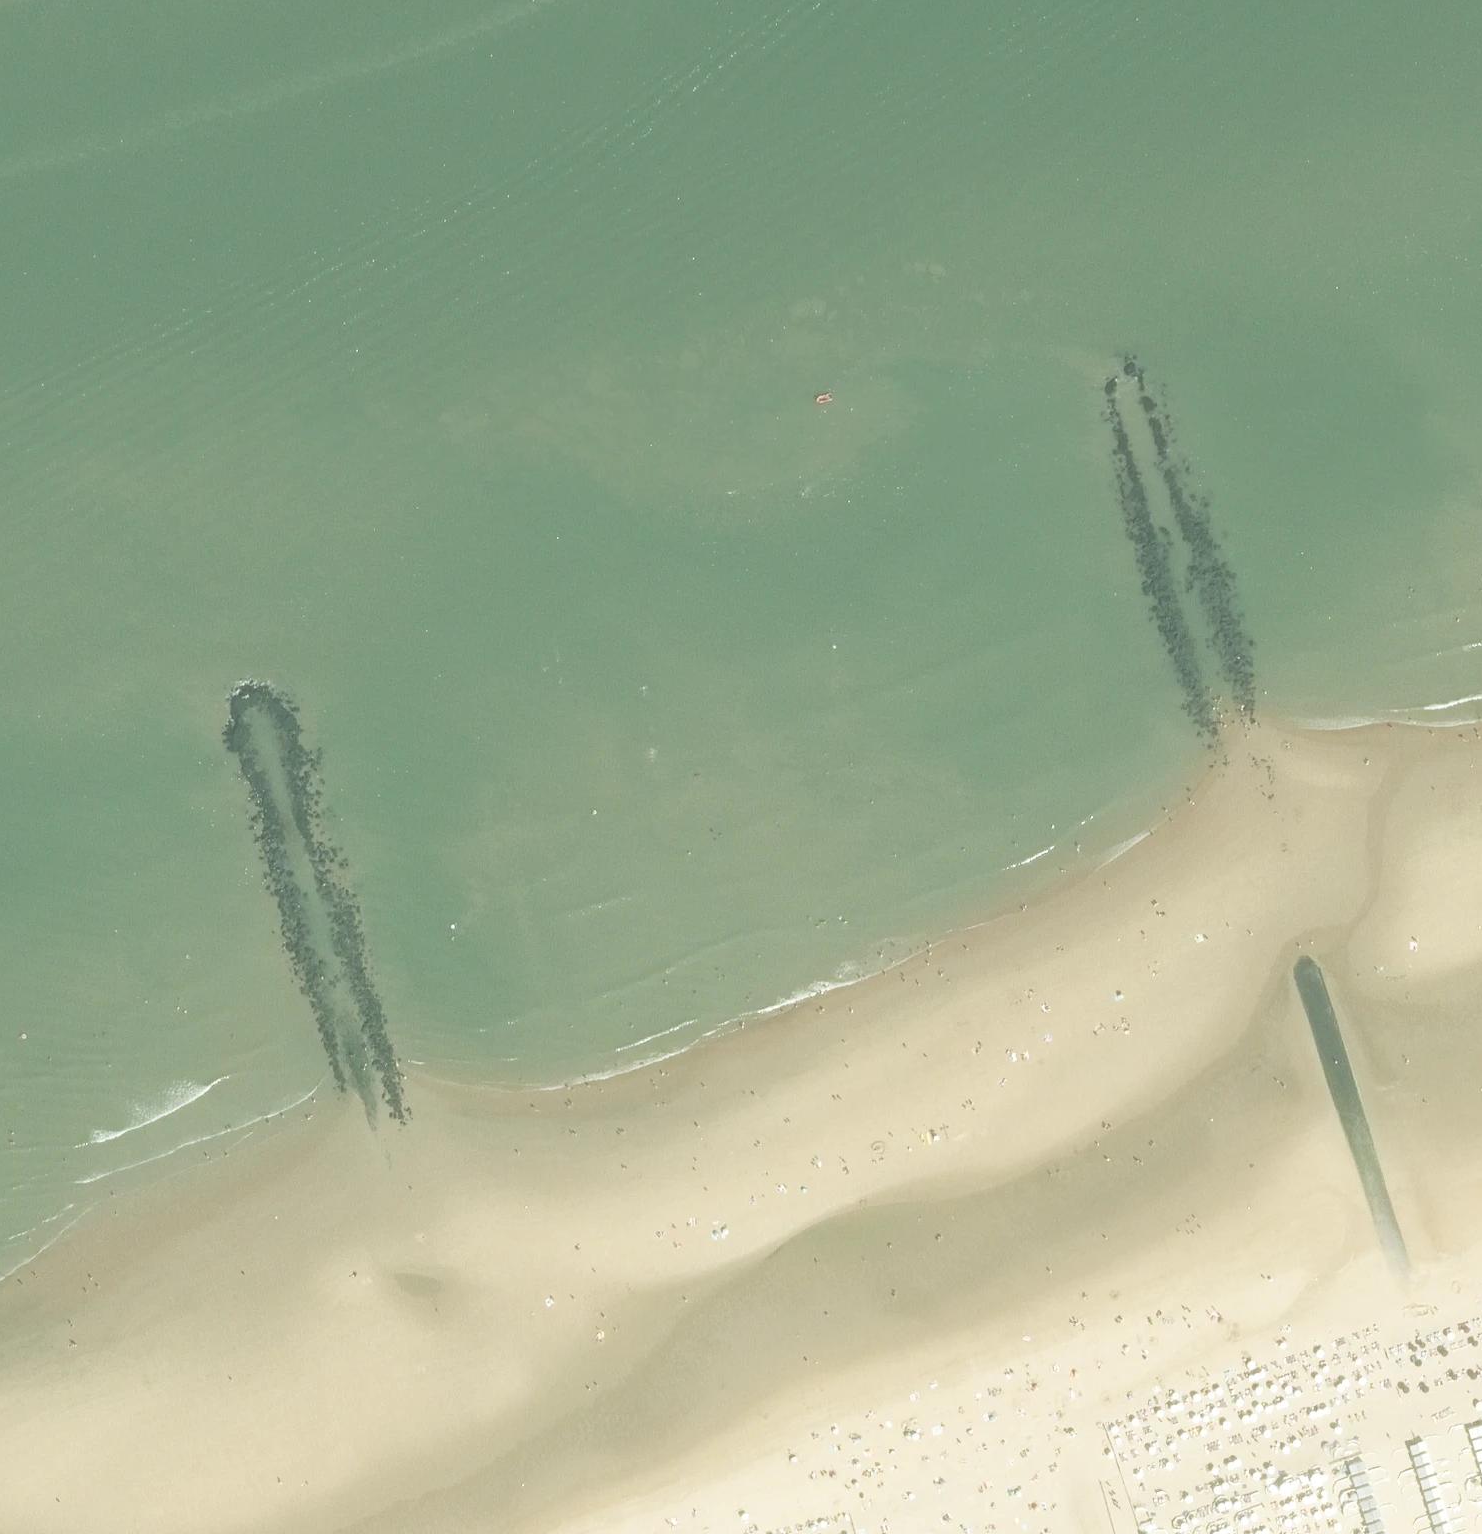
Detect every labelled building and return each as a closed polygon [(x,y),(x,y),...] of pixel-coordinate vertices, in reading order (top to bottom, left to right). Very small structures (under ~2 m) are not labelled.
[(1387,1530),(1422,1533),(1448,1533),(1429,1466),(1420,1468),(1423,1480),(1352,1473),(1385,1489),(1373,1492),(1369,1528),(1382,1533),(1388,1533),(1387,1530)]
